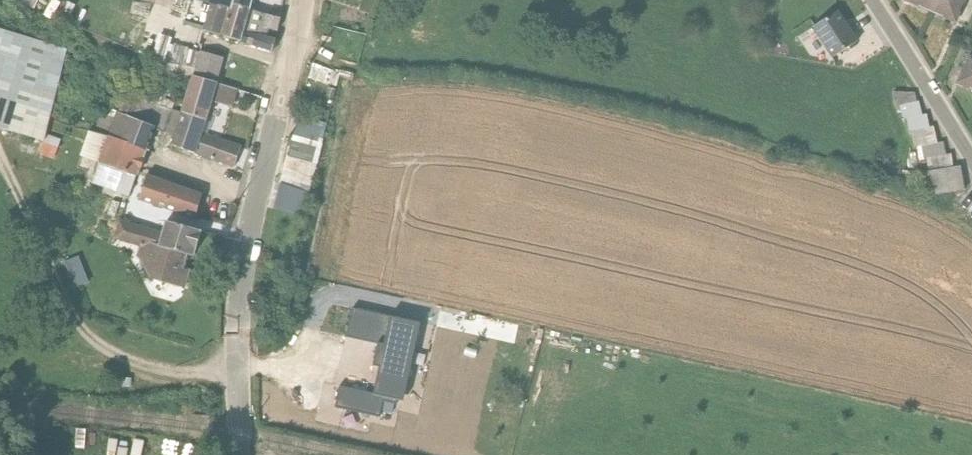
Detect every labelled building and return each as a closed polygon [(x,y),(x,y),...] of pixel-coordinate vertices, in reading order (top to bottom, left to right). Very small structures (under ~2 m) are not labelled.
[(228,5),(231,7),(232,4),(249,10),(252,0),(211,0),(228,5)] [(936,0),(906,0),(905,2),(918,7),(918,9),(929,14),(936,0)] [(929,14),(941,19),(942,17),(955,23),(965,0),(936,0),(929,14)] [(231,7),(228,5),(227,8),(209,4),(202,31),(241,42),(244,30),(249,10),(232,4),(231,7)] [(838,10),(812,26),(832,57),(857,41),(838,10)] [(266,15),(262,28),(279,18),(266,15)] [(43,141),(66,49),(0,30),(0,128),(43,141)] [(244,30),(241,42),(271,52),(274,39),(244,30)] [(180,49),(182,46),(183,41),(171,37),(169,41),(159,37),(150,60),(165,63),(169,47),(180,49)] [(165,63),(150,60),(148,72),(159,74),(159,78),(163,79),(156,93),(168,96),(170,91),(186,94),(191,75),(217,83),(223,58),(199,51),(182,46),(180,49),(169,47),(165,63)] [(969,55),(957,84),(969,89),(969,91),(971,92),(971,57),(969,55)] [(311,65),(307,77),(311,78),(313,79),(336,86),(339,74),(311,65)] [(133,75),(130,86),(139,89),(143,78),(133,75)] [(191,75),(186,94),(180,112),(206,120),(212,101),(215,90),(217,83),(191,75)] [(215,90),(212,101),(231,107),(238,89),(217,83),(215,90)] [(153,127),(152,129),(164,133),(173,136),(180,112),(172,109),(174,102),(142,91),(140,98),(124,94),(117,112),(153,127)] [(928,171),(953,167),(950,154),(945,154),(943,141),(937,143),(933,127),(930,128),(926,114),(922,115),(919,102),(917,102),(913,93),(892,93),(900,119),(906,119),(909,131),(910,131),(914,148),(921,146),(923,159),(926,159),(928,171)] [(322,102),(320,109),(328,112),(331,104),(322,102)] [(107,136),(116,112),(102,107),(94,130),(107,136)] [(98,162),(136,175),(144,151),(152,129),(153,127),(117,112),(116,112),(107,136),(98,162)] [(180,112),(173,136),(170,145),(195,153),(206,120),(180,112)] [(297,113),(277,182),(308,192),(317,162),(313,161),(324,121),(297,113)] [(206,120),(195,153),(194,155),(233,169),(241,145),(207,133),(210,122),(206,120)] [(45,133),(43,141),(39,151),(53,155),(59,137),(45,133)] [(136,175),(98,162),(91,183),(116,192),(119,185),(130,189),(136,175)] [(953,167),(928,171),(917,173),(923,198),(964,191),(960,166),(953,167)] [(147,174),(139,202),(193,222),(202,194),(147,174)] [(119,218),(113,238),(138,245),(136,256),(148,278),(183,288),(189,270),(182,268),(186,253),(193,256),(201,230),(165,220),(162,231),(119,218)] [(81,253),(67,258),(77,283),(90,277),(81,253)] [(418,323),(396,319),(350,309),(345,335),(383,343),(373,393),(341,385),(337,401),(383,412),(387,396),(403,399),(418,323)]
